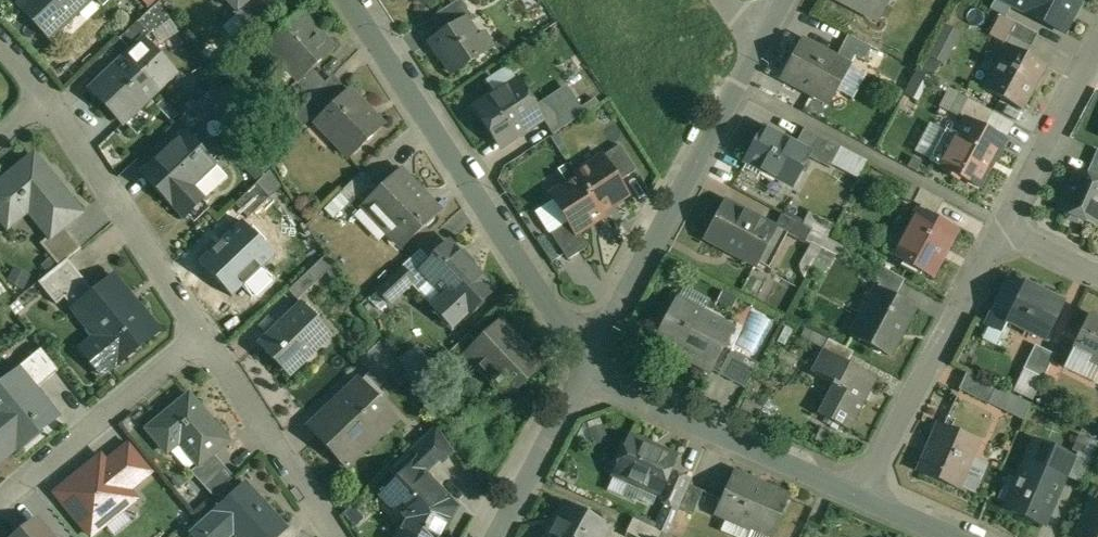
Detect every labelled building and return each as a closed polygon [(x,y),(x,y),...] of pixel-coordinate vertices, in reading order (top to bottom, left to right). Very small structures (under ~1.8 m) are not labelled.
[(19,6),(51,39),(91,0),(25,0),(19,6)] [(237,10),(247,0),(227,0),(237,10)] [(261,0),(249,0),(238,11),(237,10),(234,13),(250,30),(271,10),(261,0)] [(237,10),(238,11),(249,0),(247,0),(237,10)] [(432,17),(443,33),(466,18),(467,19),(473,15),(463,0),(458,0),(432,17)] [(860,3),(858,9),(879,20),(890,0),(855,0),(860,3)] [(1002,0),(996,0),(991,9),(1006,17),(1012,5),(1002,0)] [(1012,5),(1064,32),(1064,31),(1063,31),(1080,0),(1002,0),(1012,5)] [(167,15),(157,5),(121,40),(130,50),(167,15)] [(335,48),(300,11),(266,43),(300,79),(300,80),(313,68),(335,48)] [(443,33),(433,40),(453,72),(487,50),(467,19),(466,18),(443,33)] [(1038,34),(1015,22),(1008,35),(1031,47),(1038,34)] [(872,47),(849,34),(842,48),(865,60),(872,47)] [(146,37),(113,68),(114,70),(94,88),(93,87),(91,89),(125,125),(179,74),(146,37)] [(850,65),(803,40),(783,77),(830,103),(850,65)] [(1045,65),(1008,46),(993,75),(997,77),(990,90),(986,88),(985,89),(1022,108),(1033,87),(1032,86),(1043,66),(1044,67),(1045,65)] [(882,51),(872,47),(865,60),(874,65),(882,51)] [(313,68),(300,80),(300,79),(290,88),(304,103),(326,82),(313,68)] [(346,93),(331,77),(326,82),(304,103),(296,111),(307,122),(321,108),(325,113),(346,93)] [(517,79),(484,101),(482,108),(479,111),(502,145),(543,118),(539,112),(517,79)] [(216,85),(180,118),(191,130),(211,111),(220,120),(231,109),(216,85)] [(384,125),(350,89),(346,93),(325,113),(316,121),(317,122),(320,119),(337,137),(334,140),(351,157),(384,125)] [(571,90),(539,112),(543,118),(543,117),(554,134),(586,112),(571,90)] [(994,111),(969,98),(959,116),(966,120),(967,119),(985,128),(994,111)] [(985,128),(967,119),(966,120),(957,137),(961,139),(946,166),(942,164),(941,166),(980,187),(990,169),(989,168),(1003,140),(1004,141),(1005,139),(985,128)] [(796,144),(765,127),(747,161),(792,185),(808,156),(810,151),(796,144)] [(842,146),(805,127),(796,144),(810,151),(808,156),(830,168),(842,146)] [(185,135),(166,153),(166,152),(143,174),(173,205),(175,202),(187,215),(203,200),(191,187),(215,164),(186,133),(184,134),(185,135)] [(620,144),(603,155),(603,156),(604,155),(620,180),(637,169),(620,144)] [(1087,174),(1097,179),(1097,150),(1087,174)] [(603,156),(577,173),(603,215),(604,215),(602,211),(603,210),(602,209),(614,201),(615,203),(629,193),(620,180),(604,155),(603,156)] [(35,156),(0,185),(0,215),(8,226),(10,225),(6,220),(25,203),(51,235),(52,236),(64,226),(80,212),(35,156)] [(271,170),(258,183),(271,197),(282,187),(271,170)] [(401,170),(364,205),(365,206),(371,200),(393,224),(387,230),(403,247),(440,212),(428,198),(426,199),(401,172),(402,171),(401,170)] [(1061,210),(1067,212),(1069,218),(1078,222),(1083,220),(1094,224),(1095,221),(1097,223),(1097,179),(1087,174),(1078,170),(1061,210)] [(363,172),(341,193),(351,204),(373,183),(363,172)] [(603,215),(577,173),(576,173),(578,177),(551,195),(568,221),(569,221),(576,233),(577,232),(590,224),(589,222),(601,214),(602,216),(603,215)] [(258,183),(236,204),(249,218),(271,197),(258,183)] [(944,201),(922,188),(915,202),(937,214),(944,201)] [(773,233),(752,222),(755,216),(727,201),(727,200),(726,200),(705,239),(706,239),(707,238),(756,265),(756,266),(759,262),(769,268),(784,240),(774,234),(777,228),(776,228),(773,233)] [(957,230),(919,210),(895,256),(932,276),(957,230)] [(813,229),(783,214),(776,228),(777,228),(805,243),(813,229)] [(576,233),(569,221),(552,232),(569,259),(587,247),(577,232),(576,233)] [(243,222),(201,262),(233,295),(275,255),(243,222)] [(64,226),(52,236),(51,235),(41,243),(60,266),(68,259),(81,248),(64,226)] [(451,243),(423,269),(458,306),(485,280),(451,243)] [(327,255),(289,291),(298,300),(328,272),(335,283),(341,278),(327,255)] [(95,291),(68,259),(60,266),(44,278),(61,299),(56,303),(57,305),(66,298),(74,308),(79,304),(95,291)] [(402,266),(379,288),(393,302),(415,281),(402,266)] [(905,279),(882,267),(875,281),(898,293),(905,279)] [(160,331),(114,276),(95,291),(79,304),(110,341),(89,358),(102,375),(118,362),(120,364),(160,331)] [(1025,286),(1009,279),(987,324),(1003,332),(1009,321),(1046,340),(1064,304),(1026,285),(1025,286)] [(915,308),(878,288),(877,289),(881,291),(868,314),(864,312),(852,336),(890,356),(899,338),(897,336),(912,308),(915,309),(915,308)] [(734,328),(678,298),(656,340),(712,370),(734,328)] [(303,304),(260,345),(289,375),(291,373),(288,370),(314,345),(317,349),(332,334),(303,304)] [(1089,316),(1073,349),(1073,350),(1065,367),(1082,375),(1091,358),(1097,362),(1097,321),(1089,316)] [(478,343),(468,354),(468,355),(509,397),(527,380),(523,376),(538,361),(524,347),(523,348),(513,337),(515,334),(502,321),(478,343)] [(470,334),(448,355),(457,365),(468,355),(468,354),(478,343),(470,334)] [(856,353),(830,339),(825,351),(851,364),(856,353)] [(382,340),(360,361),(371,373),(391,354),(382,340)] [(1036,345),(1024,368),(1044,377),(1055,354),(1036,345)] [(42,348),(17,369),(19,372),(20,371),(36,390),(59,370),(42,348)] [(760,363),(733,349),(719,374),(746,388),(760,363)] [(825,351),(824,350),(813,373),(836,385),(820,414),(852,431),(880,380),(851,364),(825,351)] [(0,387),(0,462),(19,446),(18,445),(57,415),(36,390),(20,371),(19,372),(0,387)] [(996,386),(968,374),(961,390),(988,402),(996,386)] [(397,418),(361,380),(310,428),(346,467),(347,466),(350,469),(366,453),(358,445),(376,427),(382,433),(397,418)] [(228,442),(190,395),(148,429),(161,444),(173,434),(199,465),(228,442)] [(983,438),(944,422),(923,472),(961,488),(983,438)] [(437,425),(413,448),(431,468),(441,458),(443,461),(454,451),(437,425)] [(675,457),(632,437),(617,469),(630,475),(628,479),(630,483),(638,487),(642,485),(659,493),(670,470),(675,457)] [(128,489),(152,470),(131,443),(106,463),(101,456),(56,492),(91,534),(136,498),(128,489)] [(1068,462),(1033,447),(1006,509),(1044,525),(1052,506),(1048,504),(1053,494),(1057,496),(1063,481),(1060,479),(1068,462)] [(1078,452),(1068,477),(1082,483),(1093,459),(1078,452)] [(383,495),(423,536),(436,536),(444,530),(438,524),(456,507),(415,464),(383,495)] [(224,467),(203,486),(214,497),(235,478),(224,467)] [(693,480),(670,470),(659,493),(663,494),(660,501),(679,510),(680,508),(691,484),(693,480)] [(735,471),(718,509),(754,525),(752,529),(770,536),(771,536),(789,497),(787,496),(786,500),(756,487),(759,482),(735,471)] [(247,484),(196,531),(196,532),(203,527),(212,536),(230,536),(235,533),(239,536),(276,536),(287,528),(247,484)] [(704,490),(691,484),(680,508),(694,514),(704,490)] [(1094,500),(1077,536),(1097,536),(1097,502),(1094,500)] [(554,529),(551,527),(546,536),(604,536),(610,526),(568,503),(554,529)] [(38,515),(11,536),(56,536),(38,515)] [(634,518),(627,532),(638,536),(659,536),(662,531),(634,518)]
